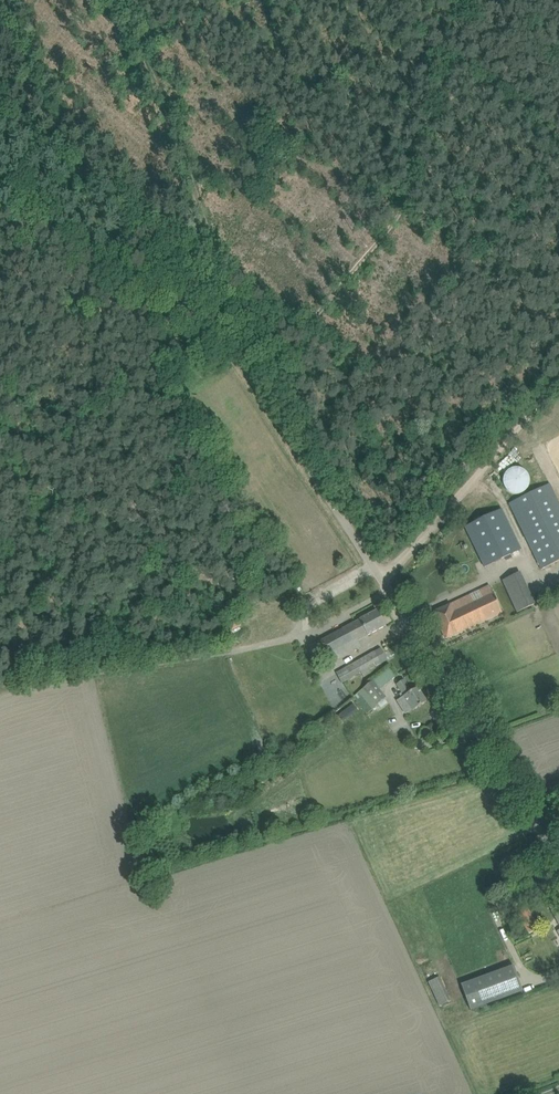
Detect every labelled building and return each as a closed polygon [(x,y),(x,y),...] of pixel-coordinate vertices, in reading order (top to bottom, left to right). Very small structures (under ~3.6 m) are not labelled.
[(510,469),(509,469),(508,470),(507,471),(506,471),(506,472),(505,472),(505,473),(505,474),(504,474),(504,475),(503,476),(503,477),(503,478),(503,479),(503,480),(503,481),(503,482),(503,483),(503,484),(503,486),(504,486),(504,487),(505,488),(505,489),(506,489),(506,490),(507,490),(508,491),(509,492),(510,493),(512,494),(513,494),(514,494),(515,494),(517,494),(518,494),(519,494),(520,494),(521,493),(522,493),(523,493),(523,492),(525,492),(525,491),(527,490),(527,489),(528,488),(528,487),(529,486),(529,485),(530,484),(530,481),(530,480),(530,479),(530,478),(530,477),(529,477),(529,476),(529,475),(528,474),(528,473),(527,472),(526,471),(525,470),(523,469),(522,468),(521,468),(520,467),(518,467),(516,467),(515,467),(514,467),(513,467),(511,468),(510,469)] [(509,503),(541,569),(558,561),(558,503),(549,484),(509,503)] [(465,527),(484,567),(521,549),(502,509),(465,527)] [(535,604),(520,571),(501,580),(516,613),(535,604)] [(502,612),(497,602),(489,585),(433,612),(445,638),(482,621),(502,612)] [(377,611),(367,616),(317,642),(328,663),(359,648),(355,641),(368,635),(385,626),(377,611)] [(371,673),(369,669),(380,663),(374,651),(335,673),(342,683),(360,673),(363,677),(371,673)] [(386,697),(379,688),(395,676),(389,668),(363,688),(376,705),(386,697)] [(413,711),(417,708),(427,702),(418,687),(411,691),(404,680),(396,684),(413,711)] [(338,690),(343,700),(351,696),(347,686),(338,690)] [(512,895),(508,887),(501,891),(505,899),(512,895)] [(557,902),(549,907),(558,925),(558,901),(557,902)] [(516,913),(518,916),(528,934),(539,928),(531,913),(528,907),(516,913)] [(514,966),(461,985),(470,1010),(523,991),(514,966)] [(428,982),(439,1006),(450,1001),(439,977),(428,982)]
